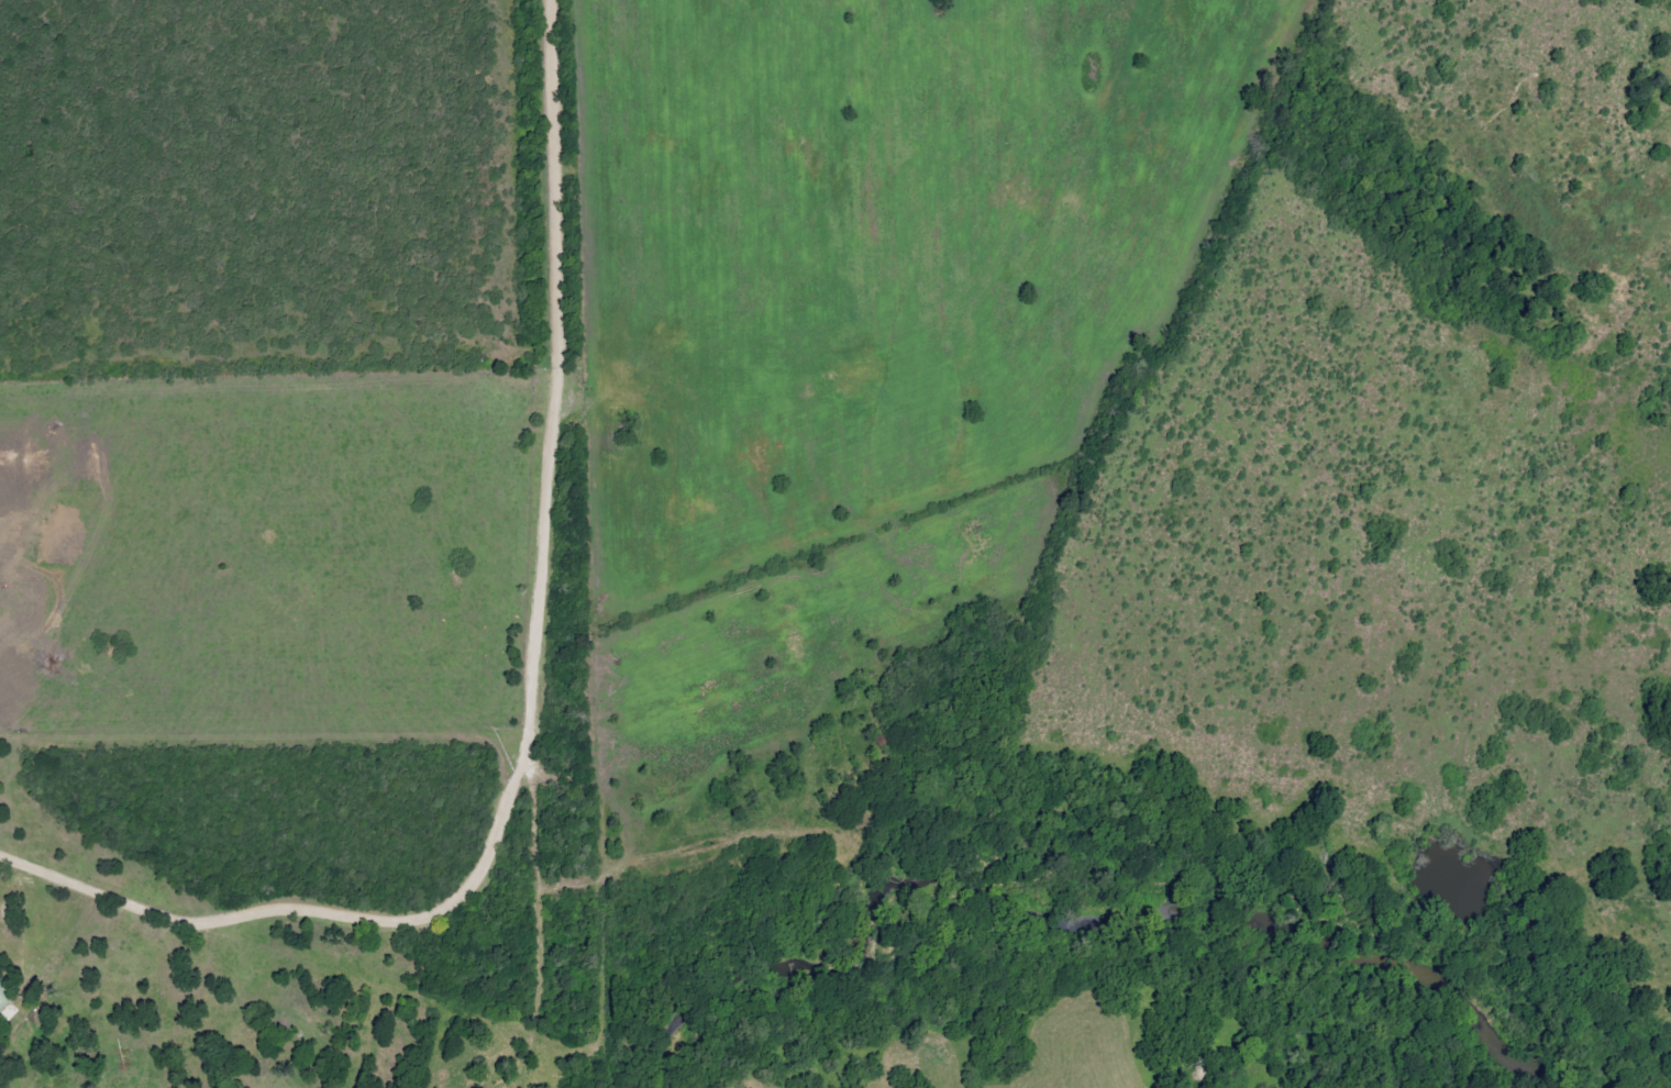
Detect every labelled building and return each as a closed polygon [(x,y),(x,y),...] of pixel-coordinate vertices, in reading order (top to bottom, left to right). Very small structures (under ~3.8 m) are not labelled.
[(0,983),(0,1015),(16,1000),(0,983)]
